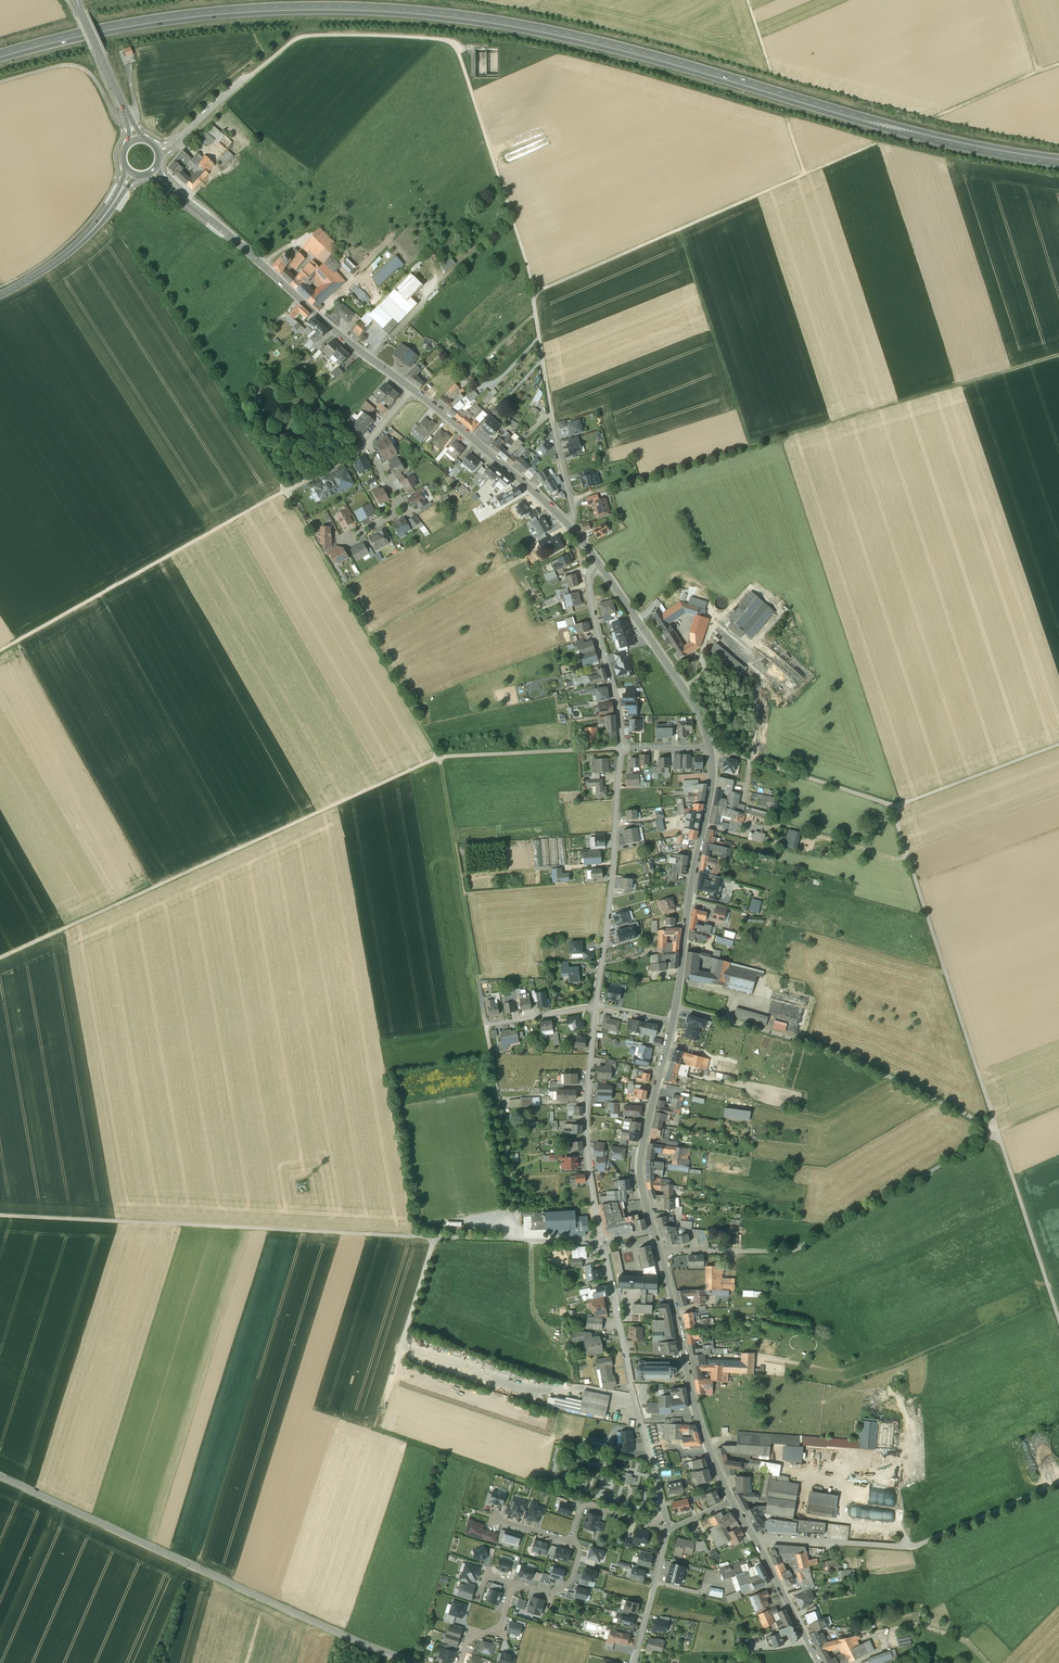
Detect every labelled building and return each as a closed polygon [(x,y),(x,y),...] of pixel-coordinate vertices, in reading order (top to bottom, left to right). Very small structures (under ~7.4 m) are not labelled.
[(224,136),(213,126),(201,139),(205,143),(207,145),(213,139),(218,143),(224,136)] [(232,142),(224,136),(218,143),(225,150),(232,142)] [(201,139),(196,144),(201,148),(205,143),(201,139)] [(192,159),(182,151),(176,158),(186,165),(187,164),(192,159)] [(228,151),(217,162),(222,167),(234,156),(228,151)] [(192,159),(187,164),(194,169),(196,172),(200,168),(198,165),(203,160),(196,154),(192,159)] [(186,165),(176,158),(167,169),(179,179),(183,175),(179,172),(182,169),(186,165)] [(203,160),(198,165),(200,168),(204,172),(206,173),(214,166),(206,158),(203,160)] [(188,180),(183,175),(179,179),(192,191),(200,182),(197,179),(204,172),(200,168),(196,172),(195,173),(188,180)] [(329,239),(319,229),(309,240),(314,245),(309,251),(316,257),(332,242),(329,239)] [(333,235),(329,239),(332,242),(335,245),(340,241),(333,235)] [(309,240),(302,248),(308,252),(309,251),(314,245),(309,240)] [(332,242),(316,257),(317,258),(323,264),(331,256),(339,248),(335,245),(332,242)] [(294,248),(287,257),(292,261),(288,265),(292,269),(296,265),(304,258),(294,248)] [(284,254),(273,267),(288,282),(292,277),(288,273),(284,270),(288,265),(292,261),(287,257),(284,254)] [(400,254),(376,277),(381,282),(405,259),(400,254)] [(319,268),(315,272),(318,275),(324,282),(325,281),(335,272),(341,266),(331,256),(323,264),(319,268)] [(317,258),(313,261),(319,268),(323,264),(317,258)] [(450,258),(440,267),(445,272),(455,263),(450,258)] [(355,267),(347,259),(341,265),(349,273),(350,272),(355,267)] [(313,261),(303,272),(309,278),(315,272),(319,268),(313,261)] [(295,280),(292,277),(288,282),(296,290),(303,283),(309,278),(303,272),(295,280)] [(309,278),(303,283),(307,287),(318,275),(315,272),(309,278)] [(335,272),(325,281),(326,282),(329,286),(334,291),(344,283),(335,272)] [(394,290),(407,302),(411,298),(423,286),(410,274),(394,290)] [(313,294),(307,300),(311,304),(313,306),(316,302),(319,298),(318,297),(329,286),(326,282),(313,294)] [(307,287),(303,283),(296,290),(307,300),(313,294),(307,287)] [(329,286),(318,297),(319,298),(316,302),(319,305),(323,301),(334,291),(329,286)] [(370,309),(375,303),(358,288),(353,294),(370,309)] [(379,306),(378,306),(375,309),(374,308),(370,312),(369,311),(361,319),(360,320),(362,321),(367,326),(368,326),(373,321),(387,335),(388,334),(397,325),(417,304),(411,298),(407,302),(394,290),(379,306)] [(387,293),(376,304),(379,306),(390,294),(390,293),(388,294),(387,293)] [(319,305),(316,302),(313,306),(319,311),(322,307),(319,305)] [(306,310),(299,304),(289,315),(293,319),(299,311),(302,314),(306,310)] [(346,310),(340,305),(333,314),(337,318),(339,316),(348,323),(351,319),(354,315),(347,309),(346,310)] [(355,313),(354,315),(351,319),(356,324),(360,320),(361,319),(355,313)] [(293,319),(289,315),(285,319),(296,330),(297,330),(298,329),(301,326),(297,322),(293,319)] [(320,323),(313,317),(307,324),(312,329),(313,330),(320,323)] [(362,321),(353,331),(359,337),(368,326),(367,326),(362,321)] [(320,323),(313,330),(314,330),(315,332),(316,333),(315,334),(312,336),(313,338),(311,340),(314,344),(323,336),(323,337),(328,332),(320,323)] [(306,330),(301,325),(301,326),(298,329),(299,330),(300,330),(304,334),(306,332),(305,331),(306,330)] [(310,334),(302,341),(309,349),(314,344),(311,340),(313,338),(312,336),(310,334)] [(326,347),(322,351),(330,359),(331,358),(341,347),(333,339),(326,347)] [(324,345),(318,351),(320,353),(322,351),(326,347),(324,345)] [(341,347),(331,358),(336,362),(340,366),(350,355),(341,347)] [(414,353),(405,347),(401,352),(397,357),(397,358),(398,356),(407,362),(406,364),(409,360),(414,353)] [(414,353),(409,360),(413,362),(417,356),(414,353)] [(417,366),(414,369),(413,368),(404,378),(413,384),(420,389),(424,384),(419,380),(419,379),(415,375),(421,370),(417,366)] [(338,367),(330,373),(335,379),(343,372),(338,367)] [(385,384),(374,397),(380,403),(383,400),(392,390),(385,384)] [(472,389),(465,396),(470,402),(478,396),(472,389)] [(497,392),(494,389),(482,400),(485,404),(497,392)] [(392,390),(383,400),(386,403),(387,401),(390,404),(393,401),(394,400),(394,399),(394,398),(397,394),(392,390)] [(533,400),(538,403),(542,395),(542,393),(539,390),(533,400)] [(454,391),(451,395),(449,393),(448,394),(455,400),(461,394),(458,392),(457,392),(456,393),(454,391)] [(451,404),(442,397),(437,402),(449,412),(454,408),(460,402),(464,398),(461,394),(455,400),(451,404)] [(470,402),(465,396),(463,397),(464,398),(465,400),(463,402),(461,403),(464,406),(465,407),(470,402)] [(533,407),(535,408),(539,403),(538,403),(533,400),(530,405),(533,407)] [(375,409),(365,401),(361,406),(371,414),(375,409)] [(460,402),(454,408),(449,412),(453,415),(458,412),(464,406),(461,403),(460,402)] [(383,406),(380,403),(377,407),(384,412),(386,409),(383,406)] [(477,406),(472,411),(471,410),(471,411),(464,417),(464,418),(461,422),(473,432),(478,426),(483,419),(484,419),(487,415),(477,406)] [(535,408),(533,407),(528,413),(535,418),(539,412),(535,408)] [(468,408),(466,409),(467,410),(462,415),(464,418),(464,417),(471,411),(468,408)] [(458,413),(455,416),(461,422),(464,418),(462,415),(459,412),(458,413)] [(373,421),(364,413),(360,418),(369,426),(373,421)] [(486,421),(481,428),(491,437),(497,430),(496,429),(500,425),(490,417),(486,421)] [(369,426),(360,418),(356,423),(365,431),(369,426)] [(430,423),(425,418),(418,426),(415,429),(415,430),(423,436),(424,434),(426,436),(436,425),(432,421),(430,423)] [(519,424),(512,421),(509,426),(512,428),(512,427),(516,429),(519,424)] [(574,421),(569,423),(570,424),(567,424),(571,436),(582,433),(581,428),(582,428),(581,425),(580,426),(579,421),(575,422),(574,421)] [(365,431),(356,423),(352,428),(353,428),(359,435),(361,436),(365,431)] [(359,435),(353,428),(350,431),(357,438),(359,435)] [(423,436),(415,430),(414,432),(412,434),(411,435),(421,442),(426,436),(424,434),(423,436)] [(445,435),(440,430),(432,439),(430,442),(436,447),(437,445),(440,448),(450,437),(446,433),(445,435)] [(512,437),(506,432),(501,439),(504,442),(503,443),(505,445),(507,443),(511,438),(512,437)] [(515,442),(511,438),(507,443),(511,447),(507,451),(511,455),(514,452),(514,451),(521,445),(521,444),(523,444),(517,439),(515,442)] [(383,442),(378,445),(382,452),(392,446),(391,446),(392,444),(391,442),(389,442),(388,440),(388,439),(383,442)] [(500,439),(491,448),(498,454),(502,449),(503,449),(500,446),(503,443),(504,442),(501,439),(500,439)] [(465,449),(455,441),(448,449),(446,452),(447,452),(452,457),(453,456),(456,459),(465,449)] [(536,448),(539,450),(545,443),(543,441),(536,448)] [(545,455),(552,447),(546,442),(545,443),(539,450),(545,455)] [(570,444),(567,445),(570,456),(580,453),(579,449),(580,447),(579,442),(570,444)] [(521,445),(514,451),(517,454),(520,457),(523,454),(526,451),(521,445)] [(392,446),(382,452),(386,459),(387,458),(396,453),(394,450),(394,449),(393,447),(392,447),(392,446)] [(446,447),(433,462),(436,465),(447,452),(446,452),(448,449),(446,447)] [(498,454),(506,461),(511,455),(507,451),(506,453),(505,452),(504,451),(502,449),(498,454)] [(511,455),(506,461),(512,466),(517,461),(514,458),(517,454),(514,451),(514,452),(511,455)] [(480,462),(470,454),(463,462),(472,470),(475,466),(476,467),(480,462)] [(527,458),(532,464),(534,466),(540,462),(537,458),(535,460),(530,454),(527,458)] [(397,456),(389,461),(391,465),(399,460),(397,456)] [(517,461),(512,466),(516,469),(521,464),(523,462),(524,461),(522,459),(520,457),(517,461)] [(366,461),(365,458),(354,463),(357,467),(356,470),(362,471),(362,472),(370,468),(369,465),(367,461),(366,461)] [(391,465),(389,466),(395,475),(400,473),(403,471),(401,467),(402,466),(399,460),(391,465)] [(459,461),(448,475),(451,478),(454,475),(456,477),(465,466),(459,461)] [(521,464),(516,469),(523,475),(527,471),(528,470),(530,469),(527,466),(523,462),(521,464)] [(486,470),(483,474),(486,476),(487,474),(490,477),(496,470),(490,465),(486,470)] [(482,467),(478,472),(479,474),(482,476),(483,474),(486,470),(482,467)] [(616,468),(610,471),(613,481),(619,479),(616,468)] [(344,469),(325,480),(325,481),(322,482),(321,482),(314,486),(314,487),(316,491),(315,492),(317,496),(318,497),(319,496),(321,500),(323,501),(339,491),(341,492),(342,490),(352,484),(353,483),(351,480),(351,479),(350,479),(350,477),(350,476),(348,474),(347,474),(347,472),(345,469),(344,469)] [(490,477),(492,479),(498,483),(503,477),(496,470),(490,477)] [(533,475),(528,470),(527,471),(523,475),(529,480),(533,475)] [(547,470),(538,476),(543,485),(552,480),(547,470)] [(594,474),(591,475),(594,485),(594,486),(601,484),(597,473),(594,474)] [(471,483),(477,488),(483,480),(486,482),(490,477),(487,474),(486,476),(483,474),(482,476),(479,474),(471,483)] [(402,476),(397,479),(400,484),(402,483),(406,481),(403,475),(402,476)] [(584,477),(581,478),(584,488),(594,485),(591,475),(584,477)] [(558,476),(552,480),(556,486),(562,483),(558,476)] [(406,481),(402,483),(405,489),(405,490),(406,492),(407,492),(409,492),(409,490),(416,486),(414,482),(416,481),(413,477),(406,481)] [(495,486),(500,490),(501,491),(511,483),(503,477),(498,483),(495,486)] [(556,486),(552,480),(543,485),(550,495),(552,497),(559,493),(558,490),(559,490),(556,486)] [(464,496),(470,492),(464,485),(459,489),(464,496)] [(512,487),(504,492),(505,495),(493,502),(497,509),(521,495),(519,492),(520,492),(518,487),(513,490),(512,487)] [(381,491),(374,494),(379,503),(383,501),(384,502),(388,500),(383,490),(381,491)] [(420,493),(420,492),(417,494),(408,499),(412,506),(417,504),(419,508),(426,505),(423,500),(424,500),(420,493)] [(599,501),(594,502),(598,514),(603,513),(604,515),(607,514),(607,512),(609,511),(605,499),(599,501)] [(528,514),(529,513),(527,509),(528,509),(525,506),(522,502),(514,508),(521,519),(525,516),(527,519),(530,517),(528,514)] [(375,512),(370,503),(366,506),(371,514),(375,512)] [(352,515),(347,506),(342,509),(344,511),(347,517),(348,516),(349,517),(352,515)] [(366,506),(358,510),(360,514),(363,519),(363,520),(372,515),(371,514),(366,506)] [(530,517),(532,520),(536,518),(535,517),(539,515),(535,509),(529,513),(528,514),(530,517)] [(347,517),(344,511),(338,515),(340,519),(339,520),(343,528),(350,524),(349,522),(351,521),(349,517),(348,516),(347,517)] [(419,523),(414,516),(408,521),(414,528),(419,523)] [(532,524),(538,521),(536,518),(532,520),(528,523),(529,526),(532,524)] [(547,524),(543,518),(538,521),(532,524),(536,531),(547,524)] [(404,519),(401,520),(401,521),(393,525),(396,531),(396,532),(396,534),(398,534),(399,534),(403,532),(403,533),(410,529),(404,519)] [(588,523),(582,525),(584,531),(590,529),(588,523)] [(550,530),(547,524),(536,531),(539,537),(545,534),(550,530)] [(608,532),(605,525),(593,531),(597,538),(599,536),(600,537),(605,535),(605,534),(608,532)] [(330,527),(321,527),(321,531),(319,531),(319,538),(321,538),(330,538),(330,527)] [(385,529),(378,533),(379,535),(380,535),(383,541),(386,539),(386,540),(390,538),(385,529)] [(383,541),(380,535),(379,535),(374,538),(373,537),(369,539),(372,544),(374,543),(377,548),(380,546),(381,547),(388,543),(386,540),(386,539),(383,541)] [(547,542),(543,543),(544,544),(550,555),(555,553),(554,551),(563,546),(557,536),(547,542)] [(330,538),(321,538),(321,542),(324,548),(325,549),(331,545),(331,538),(330,538)] [(367,550),(363,544),(351,550),(357,560),(368,554),(369,554),(367,550)] [(371,548),(367,550),(369,554),(368,554),(371,558),(375,555),(371,548)] [(335,552),(331,554),(336,562),(338,563),(341,561),(342,561),(343,561),(347,558),(344,553),(344,552),(342,551),(341,549),(335,552)] [(567,555),(558,560),(560,564),(562,568),(571,564),(570,560),(568,557),(567,555)] [(550,563),(544,566),(549,577),(556,574),(552,568),(550,563)] [(575,575),(566,577),(569,588),(578,586),(575,575)] [(751,592),(728,618),(741,629),(764,603),(751,592)] [(569,595),(563,596),(564,597),(566,608),(572,606),(581,604),(579,599),(577,593),(569,595)] [(558,603),(556,597),(545,602),(547,608),(558,603)] [(727,606),(728,603),(727,601),(726,599),(723,597),(721,597),(718,597),(716,599),(715,601),(714,604),(715,606),(716,608),(718,610),(721,610),(723,610),(726,608),(727,606)] [(612,601),(599,604),(602,616),(610,614),(615,613),(612,601)] [(680,602),(662,614),(665,619),(668,624),(686,612),(696,616),(697,616),(699,608),(680,602)] [(741,629),(741,630),(751,639),(774,612),(764,603),(741,629)] [(662,614),(658,608),(653,617),(657,624),(665,619),(662,614)] [(610,614),(602,616),(604,622),(609,621),(612,620),(610,614)] [(697,616),(696,616),(691,631),(692,643),(684,648),(687,654),(700,646),(708,620),(697,616)] [(572,618),(565,620),(567,627),(575,625),(572,618)] [(668,624),(665,619),(657,624),(665,636),(673,631),(668,624)] [(629,628),(626,620),(619,622),(612,624),(615,632),(629,628)] [(586,622),(576,625),(578,635),(589,632),(586,622)] [(629,628),(615,632),(618,640),(618,639),(632,636),(630,628),(629,628)] [(684,648),(673,631),(665,636),(679,659),(687,654),(684,648)] [(632,636),(618,639),(621,648),(627,646),(634,644),(632,636)] [(592,642),(584,644),(577,646),(579,650),(580,651),(581,655),(595,651),(592,642)] [(711,650),(737,674),(744,666),(717,643),(711,650)] [(757,650),(769,661),(771,660),(774,663),(779,658),(763,643),(757,650)] [(595,651),(581,655),(582,659),(582,660),(583,665),(590,663),(598,661),(595,651)] [(617,661),(625,658),(623,651),(619,652),(613,653),(616,661),(617,661)] [(617,676),(631,672),(627,658),(625,658),(617,661),(618,667),(615,668),(617,676)] [(607,680),(603,668),(598,670),(599,675),(598,676),(592,678),(589,679),(590,684),(591,685),(607,680)] [(585,675),(572,679),(574,688),(585,686),(590,684),(589,679),(592,678),(591,676),(588,677),(585,675)] [(596,690),(597,701),(604,700),(609,700),(607,688),(596,690)] [(605,704),(599,704),(598,705),(599,709),(600,709),(601,709),(601,713),(605,713),(612,712),(613,711),(612,708),(611,707),(611,703),(607,703),(605,704)] [(615,715),(606,716),(606,717),(598,718),(599,724),(606,724),(607,733),(610,732),(616,732),(615,715)] [(636,720),(630,720),(629,720),(630,720),(630,725),(630,732),(640,732),(640,720),(636,720)] [(679,722),(678,722),(678,724),(678,737),(686,737),(686,730),(692,730),(692,722),(679,722)] [(671,725),(662,725),(662,727),(657,727),(657,725),(656,725),(656,738),(662,738),(662,737),(671,737),(671,731),(671,725)] [(595,728),(585,728),(585,742),(597,741),(596,728),(596,727),(595,727),(595,728)] [(639,759),(639,765),(648,765),(648,755),(639,755),(639,759)] [(669,758),(659,758),(659,763),(657,763),(657,766),(659,766),(659,767),(659,768),(659,774),(662,774),(662,768),(669,768),(669,758)] [(703,758),(694,758),(694,763),(694,768),(703,768),(703,758)] [(608,759),(594,760),(595,773),(595,774),(599,773),(608,773),(608,759)] [(639,759),(630,759),(630,762),(628,762),(628,769),(632,769),(632,768),(639,768),(639,765),(639,759)] [(736,761),(727,759),(726,763),(725,763),(723,768),(725,768),(724,772),(733,774),(734,770),(735,770),(736,765),(735,765),(736,761)] [(627,775),(626,775),(626,785),(637,785),(639,785),(639,781),(638,775),(632,775),(627,775)] [(733,781),(718,777),(716,788),(725,791),(728,792),(731,792),(733,781)] [(590,781),(586,781),(586,787),(596,787),(597,798),(606,798),(606,788),(602,788),(602,780),(600,780),(590,781)] [(698,780),(683,781),(683,791),(683,794),(684,794),(697,793),(697,794),(705,793),(707,784),(698,785),(698,780)] [(721,793),(715,792),(713,805),(717,806),(725,808),(726,802),(720,801),(721,793)] [(731,792),(728,792),(726,802),(725,808),(736,810),(738,803),(740,794),(731,792)] [(705,793),(697,794),(697,801),(704,801),(705,793)] [(775,798),(752,794),(751,799),(758,800),(767,802),(774,803),(775,798)] [(745,805),(738,803),(736,810),(736,812),(743,813),(745,805)] [(703,805),(694,804),(694,810),(693,812),(702,811),(703,805)] [(717,806),(713,805),(712,812),(709,824),(717,825),(718,821),(719,814),(732,818),(734,811),(717,806)] [(770,814),(746,807),(744,812),(744,813),(769,820),(770,814)] [(635,810),(626,811),(627,820),(637,819),(635,810)] [(684,828),(690,830),(698,831),(702,811),(693,812),(691,813),(687,814),(684,828)] [(736,812),(734,811),(732,818),(730,825),(729,828),(729,831),(738,834),(744,813),(736,812)] [(689,834),(690,830),(684,828),(687,814),(685,814),(683,814),(682,821),(679,820),(678,827),(684,829),(682,835),(684,835),(689,834)] [(635,828),(623,830),(624,837),(638,835),(637,828),(635,828)] [(713,830),(708,829),(707,833),(705,843),(713,845),(714,841),(714,840),(712,840),(713,837),(712,837),(713,830)] [(698,831),(690,830),(689,834),(688,838),(688,839),(689,839),(689,841),(691,841),(692,840),(696,841),(698,831)] [(793,848),(797,833),(789,830),(784,846),(793,848)] [(764,837),(749,833),(747,839),(763,843),(764,837)] [(638,835),(624,837),(626,844),(637,842),(639,842),(639,841),(638,835)] [(605,837),(590,838),(590,843),(595,843),(595,846),(605,845),(605,837)] [(564,838),(532,840),(534,867),(566,865),(564,838)] [(807,854),(812,856),(816,844),(811,842),(807,854)] [(713,845),(705,843),(702,855),(708,856),(709,848),(716,850),(717,850),(717,846),(713,845)] [(818,845),(815,853),(828,856),(831,848),(818,845)] [(727,848),(725,852),(722,852),(721,858),(720,860),(723,860),(728,862),(731,849),(727,848)] [(600,852),(585,853),(586,864),(601,863),(600,852)] [(679,855),(676,855),(675,864),(677,864),(686,865),(687,856),(679,855)] [(717,860),(708,857),(702,855),(701,866),(705,867),(706,863),(714,865),(715,865),(717,860)] [(717,860),(715,865),(714,865),(711,875),(716,876),(717,877),(718,872),(719,873),(723,860),(720,860),(720,861),(717,860)] [(686,865),(677,864),(676,873),(677,873),(685,874),(686,865)] [(560,869),(552,870),(553,882),(561,881),(561,875),(560,869)] [(601,869),(592,870),(592,878),(592,879),(594,879),(602,878),(601,869)] [(705,873),(700,871),(699,874),(705,876),(716,879),(716,876),(711,875),(707,874),(705,873)] [(671,875),(669,874),(668,884),(676,882),(676,875),(671,875)] [(705,876),(699,874),(697,889),(709,892),(710,887),(703,886),(705,876)] [(717,877),(716,876),(716,879),(713,888),(720,890),(721,887),(723,882),(722,882),(723,878),(717,877)] [(632,880),(621,878),(620,888),(624,889),(630,890),(630,889),(632,880)] [(672,898),(660,902),(663,911),(665,911),(674,908),(675,907),(674,907),(673,904),(674,904),(672,898)] [(760,909),(762,902),(753,899),(751,906),(755,907),(760,909)] [(726,908),(717,905),(716,909),(715,909),(712,919),(722,922),(726,908)] [(707,913),(693,909),(689,929),(690,929),(696,931),(704,933),(709,934),(711,926),(705,925),(705,927),(698,926),(696,925),(697,919),(699,919),(705,920),(707,913)] [(619,914),(614,915),(617,924),(630,920),(628,912),(619,914)] [(633,928),(633,927),(629,928),(617,931),(618,935),(616,935),(617,939),(619,939),(620,942),(636,938),(633,928)] [(680,928),(674,928),(674,929),(666,929),(666,930),(666,935),(667,935),(673,935),(674,935),(674,936),(674,941),(679,942),(681,928),(680,928)] [(666,930),(658,931),(658,938),(667,936),(667,935),(666,935),(666,930)] [(707,934),(689,930),(689,939),(694,939),(694,937),(706,941),(707,937),(706,937),(707,934)] [(735,933),(726,931),(724,938),(733,941),(735,933)] [(667,936),(658,938),(658,945),(666,944),(666,943),(667,936)] [(581,942),(570,943),(570,953),(582,953),(581,942)] [(666,944),(658,945),(657,954),(663,953),(666,952),(666,944)] [(720,951),(714,950),(713,955),(711,955),(710,958),(717,959),(718,960),(720,951)] [(666,952),(663,953),(664,958),(665,958),(673,957),(674,962),(678,962),(678,951),(673,952),(666,952)] [(593,952),(583,952),(583,960),(593,960),(593,952)] [(692,952),(687,952),(686,956),(692,957),(692,955),(716,962),(717,959),(710,958),(711,955),(701,952),(700,955),(698,954),(697,954),(692,953),(692,952)] [(657,954),(650,956),(651,964),(665,963),(665,958),(664,958),(663,953),(657,954)] [(698,965),(691,964),(692,957),(686,956),(685,969),(684,979),(711,984),(715,968),(711,968),(710,973),(697,971),(698,965)] [(718,960),(717,959),(716,962),(715,968),(711,984),(724,986),(730,963),(718,960)] [(665,963),(651,964),(652,971),(666,970),(665,963)] [(757,970),(730,963),(724,986),(723,988),(751,995),(755,976),(757,970)] [(568,967),(564,967),(564,971),(564,973),(568,973),(569,983),(579,982),(578,967),(568,967)] [(621,989),(610,987),(607,997),(611,998),(611,1000),(611,999),(614,1000),(614,1001),(615,1001),(615,999),(619,1000),(620,994),(621,989)] [(537,994),(536,994),(537,1001),(538,1008),(547,1006),(545,993),(537,994)] [(520,1000),(520,1001),(522,1011),(531,1009),(529,999),(520,1000)] [(497,1005),(493,1006),(492,1000),(487,1001),(488,1006),(489,1016),(499,1014),(498,1005),(497,1005)] [(782,1012),(784,1005),(770,1000),(767,1007),(782,1012)] [(504,1004),(506,1013),(514,1012),(513,1002),(504,1004)] [(768,1017),(737,1008),(734,1017),(765,1026),(768,1017)] [(580,1023),(578,1016),(566,1018),(567,1025),(572,1024),(573,1030),(584,1029),(583,1023),(580,1023)] [(619,1022),(609,1019),(609,1017),(604,1016),(602,1028),(609,1029),(617,1031),(619,1022)] [(706,1021),(688,1016),(686,1022),(688,1023),(684,1037),(697,1041),(699,1037),(697,1036),(698,1032),(700,1033),(701,1027),(704,1028),(706,1021)] [(552,1020),(540,1022),(541,1032),(553,1030),(552,1020)] [(637,1021),(636,1021),(634,1031),(639,1032),(639,1035),(643,1036),(643,1033),(644,1033),(646,1024),(637,1021)] [(788,1024),(775,1021),(773,1030),(785,1033),(788,1024)] [(657,1026),(646,1024),(644,1033),(655,1035),(657,1026)] [(517,1031),(511,1032),(510,1030),(502,1032),(503,1034),(501,1035),(501,1039),(502,1045),(505,1045),(509,1044),(508,1042),(518,1040),(518,1038),(517,1033),(517,1031)] [(586,1039),(581,1038),(581,1036),(577,1036),(576,1038),(576,1044),(575,1047),(585,1048),(586,1039)] [(661,1040),(654,1039),(652,1045),(659,1047),(661,1040)] [(641,1046),(640,1048),(639,1054),(640,1055),(640,1057),(635,1056),(633,1062),(648,1066),(649,1060),(648,1059),(651,1048),(641,1046)] [(689,1054),(674,1050),(671,1062),(680,1064),(681,1059),(687,1060),(689,1054)] [(709,1059),(689,1054),(687,1060),(685,1065),(688,1066),(707,1070),(709,1059)] [(616,1061),(606,1059),(606,1067),(611,1068),(615,1068),(616,1061)] [(680,1064),(671,1062),(667,1072),(673,1074),(676,1075),(680,1075),(683,1076),(686,1077),(688,1066),(685,1065),(680,1064)] [(735,1066),(718,1062),(716,1072),(722,1074),(727,1075),(733,1076),(735,1066)] [(606,1067),(598,1067),(597,1078),(610,1078),(611,1068),(606,1067)] [(673,1074),(667,1072),(664,1081),(673,1084),(676,1077),(676,1075),(673,1074)] [(643,1073),(642,1077),(641,1081),(648,1082),(650,1074),(643,1073)] [(577,1074),(564,1074),(565,1084),(577,1084),(577,1074)] [(572,1091),(563,1091),(557,1091),(557,1095),(559,1095),(560,1100),(568,1100),(568,1099),(576,1100),(576,1090),(572,1090),(572,1091)] [(646,1091),(638,1090),(637,1094),(636,1098),(645,1100),(646,1091)] [(673,1095),(670,1108),(670,1109),(669,1113),(671,1113),(678,1114),(682,1097),(673,1095)] [(539,1099),(533,1099),(533,1098),(520,1099),(509,1100),(510,1108),(521,1107),(540,1105),(539,1099)] [(670,1109),(661,1108),(662,1102),(658,1101),(656,1107),(655,1112),(666,1114),(669,1115),(669,1113),(670,1109)] [(633,1107),(626,1106),(625,1115),(640,1116),(641,1107),(633,1106),(633,1107)] [(725,1108),(723,1117),(749,1120),(750,1112),(725,1108)] [(666,1114),(655,1112),(654,1118),(662,1120),(664,1120),(666,1114)] [(662,1120),(654,1118),(652,1128),(661,1130),(661,1129),(662,1120)] [(640,1123),(630,1122),(630,1123),(629,1131),(631,1131),(638,1132),(640,1123)] [(580,1123),(574,1123),(574,1125),(572,1125),(572,1134),(581,1134),(581,1125),(579,1125),(580,1123)] [(661,1130),(652,1128),(650,1141),(655,1142),(656,1134),(662,1135),(663,1130),(661,1129),(661,1130)] [(638,1132),(631,1131),(630,1135),(629,1140),(637,1142),(639,1132),(638,1132)] [(581,1141),(573,1142),(573,1145),(574,1151),(582,1150),(581,1141)] [(655,1144),(649,1143),(646,1158),(652,1159),(654,1150),(662,1151),(662,1145),(655,1144)] [(596,1145),(595,1145),(594,1156),(597,1156),(602,1157),(603,1146),(596,1145)] [(675,1147),(662,1145),(662,1151),(662,1152),(674,1153),(675,1147)] [(625,1148),(610,1147),(609,1158),(624,1160),(625,1148)] [(683,1148),(675,1147),(674,1153),(673,1164),(680,1165),(683,1148)] [(683,1148),(680,1165),(689,1167),(691,1149),(683,1148)] [(602,1157),(597,1156),(596,1168),(599,1168),(604,1169),(604,1168),(606,1157),(602,1157)] [(565,1168),(577,1168),(577,1165),(578,1165),(578,1161),(577,1161),(577,1158),(565,1158),(565,1168)] [(652,1161),(646,1161),(646,1178),(653,1178),(653,1173),(661,1175),(663,1163),(652,1161)] [(680,1165),(673,1164),(672,1170),(688,1173),(689,1167),(680,1165)] [(585,1174),(580,1175),(580,1173),(578,1174),(578,1175),(575,1175),(576,1179),(576,1183),(578,1183),(585,1182),(585,1174)] [(629,1180),(618,1181),(618,1187),(620,1186),(620,1191),(625,1190),(625,1194),(632,1193),(632,1186),(630,1186),(629,1180)] [(652,1182),(647,1182),(648,1190),(649,1194),(654,1194),(653,1190),(660,1190),(660,1184),(660,1182),(653,1182),(652,1182)] [(654,1194),(649,1194),(651,1199),(664,1198),(664,1199),(673,1198),(672,1185),(669,1185),(660,1184),(660,1190),(664,1189),(664,1196),(655,1196),(654,1194)] [(607,1196),(601,1197),(602,1204),(617,1202),(622,1202),(626,1202),(625,1194),(625,1190),(620,1191),(615,1191),(615,1195),(607,1196)] [(664,1199),(665,1209),(675,1208),(675,1207),(674,1198),(673,1198),(664,1199)] [(620,1210),(619,1210),(617,1202),(602,1204),(609,1234),(613,1233),(614,1236),(633,1232),(632,1225),(631,1225),(630,1225),(635,1224),(634,1221),(639,1220),(638,1215),(622,1218),(621,1216),(621,1214),(620,1210)] [(575,1211),(545,1212),(546,1230),(550,1230),(550,1235),(568,1234),(568,1236),(585,1235),(585,1228),(588,1227),(587,1216),(575,1217),(575,1211)] [(534,1213),(534,1216),(531,1216),(532,1227),(535,1227),(535,1230),(546,1230),(545,1212),(534,1213)] [(666,1216),(656,1218),(659,1228),(660,1227),(666,1226),(668,1226),(667,1223),(667,1220),(666,1217),(666,1216)] [(639,1220),(634,1221),(635,1224),(637,1231),(647,1229),(644,1218),(639,1220)] [(692,1222),(680,1220),(680,1228),(691,1229),(692,1222)] [(668,1226),(666,1226),(660,1227),(662,1236),(665,1236),(668,1245),(676,1244),(675,1243),(679,1242),(679,1244),(690,1242),(688,1234),(678,1236),(676,1231),(684,1229),(684,1228),(680,1228),(668,1226)] [(705,1231),(696,1230),(700,1243),(708,1241),(705,1231)] [(586,1247),(578,1247),(572,1247),(572,1259),(579,1259),(579,1258),(586,1258),(586,1246),(586,1247)] [(655,1266),(649,1246),(639,1248),(644,1268),(642,1277),(623,1276),(615,1275),(618,1287),(642,1288),(646,1288),(657,1289),(658,1277),(657,1277),(654,1266),(655,1266)] [(618,1251),(610,1253),(612,1261),(620,1260),(618,1251)] [(703,1256),(689,1256),(689,1267),(703,1267),(703,1256)] [(586,1258),(579,1258),(579,1259),(572,1259),(570,1259),(570,1265),(575,1265),(575,1268),(582,1267),(582,1259),(586,1259),(586,1258)] [(620,1260),(612,1261),(615,1275),(623,1276),(620,1260)] [(717,1266),(705,1267),(705,1283),(705,1290),(712,1290),(715,1290),(717,1290),(717,1266)] [(594,1271),(592,1271),(592,1273),(594,1279),(603,1278),(602,1273),(602,1272),(601,1273),(600,1269),(594,1271)] [(735,1279),(722,1278),(723,1290),(734,1290),(734,1281),(735,1279)] [(609,1285),(595,1288),(596,1289),(596,1293),(601,1293),(602,1297),(603,1297),(610,1295),(609,1285)] [(590,1291),(590,1288),(580,1290),(581,1295),(587,1294),(588,1294),(589,1300),(593,1299),(592,1290),(590,1291)] [(652,1294),(645,1294),(646,1288),(642,1288),(641,1304),(652,1305),(652,1294)] [(596,1293),(596,1289),(592,1290),(593,1299),(602,1297),(601,1293),(596,1293)] [(688,1291),(676,1291),(680,1307),(687,1305),(684,1296),(694,1295),(694,1290),(688,1290),(688,1291)] [(701,1290),(694,1290),(694,1295),(694,1303),(705,1303),(705,1302),(706,1300),(706,1296),(704,1294),(701,1294),(701,1290)] [(603,1301),(592,1303),(595,1317),(603,1318),(607,1318),(605,1311),(606,1311),(603,1301)] [(641,1304),(633,1304),(633,1312),(651,1313),(652,1305),(641,1304)] [(668,1304),(659,1304),(659,1313),(655,1313),(655,1314),(664,1314),(667,1319),(672,1318),(668,1304)] [(692,1313),(683,1314),(684,1321),(694,1320),(693,1318),(692,1313)] [(595,1317),(587,1317),(586,1329),(602,1330),(603,1318),(595,1317)] [(667,1319),(664,1322),(664,1321),(663,1321),(663,1322),(655,1322),(655,1320),(652,1320),(652,1321),(652,1329),(652,1342),(658,1342),(666,1342),(676,1340),(672,1318),(667,1319)] [(696,1319),(694,1320),(684,1321),(686,1328),(695,1327),(694,1321),(697,1321),(696,1319)] [(641,1328),(630,1327),(630,1338),(633,1338),(641,1339),(641,1328)] [(698,1331),(686,1333),(688,1344),(694,1344),(693,1339),(699,1338),(698,1332),(698,1331)] [(573,1341),(584,1339),(583,1332),(572,1334),(573,1341)] [(591,1338),(584,1339),(586,1348),(587,1347),(589,1353),(596,1351),(596,1353),(601,1352),(601,1349),(599,1349),(599,1346),(600,1345),(599,1344),(598,1344),(597,1337),(591,1338)] [(676,1340),(666,1342),(658,1342),(660,1354),(664,1353),(665,1354),(667,1353),(667,1354),(670,1353),(670,1354),(673,1354),(678,1354),(676,1340)] [(694,1344),(688,1344),(690,1355),(691,1355),(697,1355),(697,1350),(695,1350),(694,1344)] [(754,1353),(742,1353),(742,1362),(741,1373),(752,1374),(753,1362),(754,1353)] [(697,1355),(691,1355),(693,1365),(705,1364),(705,1365),(709,1365),(709,1361),(704,1361),(703,1354),(697,1355)] [(613,1377),(611,1366),(612,1366),(610,1357),(595,1360),(597,1369),(600,1369),(604,1389),(613,1390),(613,1386),(616,1386),(614,1377),(613,1377)] [(742,1362),(709,1360),(709,1361),(709,1365),(712,1365),(723,1365),(722,1372),(727,1373),(741,1373),(742,1362)] [(654,1362),(650,1362),(650,1361),(649,1361),(649,1362),(645,1362),(645,1361),(639,1361),(639,1365),(638,1366),(636,1368),(635,1369),(636,1369),(636,1372),(635,1372),(636,1372),(638,1374),(637,1374),(637,1380),(644,1381),(644,1379),(645,1378),(649,1378),(649,1379),(650,1379),(650,1378),(654,1378),(654,1379),(655,1379),(655,1378),(659,1378),(659,1379),(660,1379),(660,1378),(664,1378),(664,1379),(665,1378),(669,1378),(669,1379),(670,1379),(669,1378),(670,1374),(671,1374),(672,1375),(673,1375),(674,1374),(674,1373),(675,1373),(676,1374),(675,1373),(675,1372),(676,1372),(676,1369),(675,1369),(675,1368),(676,1367),(675,1367),(674,1367),(674,1366),(673,1365),(672,1365),(671,1366),(671,1367),(670,1367),(670,1363),(670,1362),(669,1362),(669,1363),(665,1363),(665,1362),(664,1362),(664,1363),(660,1362),(659,1362),(655,1362),(654,1362)] [(705,1364),(693,1365),(694,1374),(699,1374),(700,1375),(700,1370),(712,1370),(712,1365),(709,1365),(705,1365),(705,1364)] [(723,1365),(712,1365),(712,1370),(711,1380),(711,1381),(712,1381),(727,1382),(727,1373),(722,1372),(723,1365)] [(699,1374),(694,1374),(694,1380),(695,1380),(697,1389),(712,1390),(712,1381),(711,1381),(711,1380),(700,1380),(700,1375),(699,1374)] [(685,1387),(670,1389),(671,1394),(671,1395),(678,1394),(679,1401),(687,1400),(686,1395),(685,1387)] [(610,1396),(584,1391),(582,1401),(607,1406),(610,1396)] [(664,1395),(659,1396),(659,1403),(659,1407),(671,1407),(671,1402),(671,1395),(671,1394),(664,1395)] [(581,1404),(555,1399),(553,1406),(580,1412),(581,1404)] [(679,1401),(671,1402),(671,1407),(671,1409),(679,1408),(684,1408),(688,1407),(687,1400),(679,1401)] [(607,1406),(582,1401),(581,1404),(580,1412),(605,1417),(607,1406)] [(858,1441),(857,1447),(875,1449),(878,1423),(861,1421),(858,1441)] [(886,1432),(893,1432),(894,1423),(882,1423),(882,1428),(884,1428),(884,1426),(887,1426),(887,1428),(886,1428),(886,1432)] [(665,1424),(663,1424),(663,1433),(663,1439),(681,1439),(681,1432),(681,1425),(682,1424),(671,1424),(665,1424)] [(695,1425),(681,1425),(681,1432),(688,1432),(688,1433),(692,1433),(692,1437),(698,1437),(695,1425)] [(1056,1428),(1051,1434),(1050,1442),(1052,1449),(1056,1456),(1058,1458),(1058,1426),(1056,1428)] [(631,1436),(631,1431),(621,1431),(622,1443),(631,1443),(631,1441),(633,1440),(633,1436),(631,1436)] [(771,1434),(738,1431),(738,1434),(737,1445),(736,1453),(769,1456),(770,1440),(771,1434)] [(858,1441),(771,1434),(770,1440),(857,1447),(858,1441)] [(692,1437),(683,1438),(682,1441),(682,1446),(701,1445),(698,1437),(692,1437)] [(1019,1443),(1012,1445),(1027,1485),(1033,1482),(1019,1443)] [(737,1445),(722,1445),(722,1448),(718,1448),(719,1452),(724,1452),(724,1453),(736,1453),(737,1445)] [(741,1463),(726,1461),(724,1455),(720,1455),(723,1468),(724,1468),(727,1467),(734,1468),(740,1469),(741,1463)] [(705,1458),(693,1461),(693,1463),(695,1468),(700,1468),(707,1466),(705,1458)] [(781,1465),(749,1459),(748,1464),(748,1471),(765,1473),(765,1474),(773,1475),(779,1476),(781,1465)] [(727,1467),(724,1468),(727,1476),(730,1474),(733,1475),(734,1468),(727,1467)] [(708,1469),(700,1471),(696,1472),(698,1482),(699,1484),(711,1481),(708,1469)] [(635,1478),(630,1477),(631,1474),(626,1473),(625,1476),(622,1475),(621,1480),(624,1481),(624,1484),(629,1485),(629,1482),(634,1483),(635,1478)] [(749,1477),(737,1476),(735,1492),(740,1492),(748,1493),(749,1477)] [(771,1478),(765,1477),(761,1495),(768,1497),(771,1479),(771,1478)] [(773,1480),(771,1479),(768,1497),(795,1501),(799,1484),(773,1480)] [(681,1482),(668,1485),(668,1487),(668,1489),(669,1489),(670,1494),(675,1492),(683,1491),(681,1482)] [(715,1490),(702,1496),(704,1500),(706,1499),(708,1503),(710,1502),(711,1505),(720,1501),(715,1490)] [(497,1492),(493,1491),(492,1494),(490,1501),(494,1502),(494,1503),(498,1505),(498,1503),(502,1505),(506,1495),(501,1493),(501,1492),(498,1491),(497,1492)] [(810,1491),(808,1503),(834,1507),(835,1508),(837,1496),(810,1491)] [(744,1499),(740,1492),(734,1495),(743,1511),(745,1511),(749,1509),(744,1499)] [(748,1493),(740,1492),(744,1499),(758,1500),(759,1495),(758,1495),(752,1494),(752,1493),(748,1493)] [(699,1493),(691,1495),(694,1502),(701,1499),(699,1493)] [(795,1501),(768,1497),(766,1506),(766,1511),(768,1511),(768,1513),(770,1513),(771,1512),(793,1516),(795,1501)] [(522,1501),(514,1499),(513,1499),(510,1508),(508,1514),(519,1517),(520,1516),(522,1510),(525,1501),(522,1500),(522,1501)] [(687,1499),(672,1503),(674,1512),(689,1509),(689,1507),(687,1499)] [(559,1512),(569,1515),(572,1506),(566,1504),(561,1502),(559,1507),(560,1508),(559,1512)] [(834,1507),(808,1503),(807,1513),(832,1517),(833,1511),(834,1507)] [(543,1507),(531,1504),(529,1511),(527,1518),(528,1520),(530,1521),(532,1520),(538,1522),(540,1514),(543,1507)] [(749,1509),(745,1511),(750,1521),(758,1516),(755,1511),(757,1510),(755,1506),(749,1509)] [(855,1518),(898,1523),(899,1514),(856,1509),(855,1518)] [(731,1512),(723,1517),(720,1512),(717,1513),(721,1520),(721,1522),(725,1527),(731,1524),(736,1520),(731,1512)] [(600,1517),(588,1513),(583,1527),(595,1531),(596,1530),(598,1521),(600,1517)] [(721,1520),(717,1513),(709,1518),(714,1527),(708,1530),(718,1547),(730,1540),(732,1539),(728,1533),(725,1527),(721,1522),(721,1520)] [(758,1516),(750,1521),(757,1531),(765,1527),(763,1523),(759,1516),(758,1516)] [(792,1522),(769,1519),(763,1523),(765,1527),(767,1531),(796,1533),(796,1532),(796,1522),(792,1522)] [(825,1523),(793,1519),(792,1522),(796,1522),(796,1532),(824,1534),(825,1523)] [(605,1523),(598,1521),(596,1530),(602,1532),(605,1523)] [(483,1525),(473,1522),(472,1524),(468,1525),(466,1533),(482,1538),(482,1537),(486,1538),(488,1532),(484,1531),(484,1530),(481,1529),(483,1525)] [(737,1528),(728,1533),(732,1539),(730,1540),(732,1545),(743,1539),(741,1535),(743,1534),(741,1531),(739,1532),(737,1528)] [(650,1532),(637,1529),(634,1540),(633,1544),(639,1545),(640,1540),(647,1542),(650,1532)] [(486,1538),(486,1539),(494,1541),(496,1534),(488,1532),(486,1538)] [(502,1542),(517,1546),(521,1535),(513,1533),(513,1534),(505,1532),(503,1539),(502,1542)] [(634,1540),(626,1538),(623,1546),(632,1548),(633,1544),(634,1540)] [(694,1543),(678,1538),(673,1554),(681,1556),(682,1551),(691,1554),(693,1547),(695,1543),(694,1543)] [(548,1544),(535,1540),(534,1544),(533,1545),(532,1547),(533,1548),(532,1551),(545,1555),(547,1546),(548,1544)] [(703,1540),(700,1542),(698,1549),(709,1551),(703,1540)] [(778,1545),(774,1547),(775,1548),(771,1549),(772,1553),(771,1553),(773,1557),(771,1558),(774,1566),(781,1563),(778,1556),(781,1554),(784,1553),(782,1545),(778,1547),(778,1545)] [(800,1547),(782,1545),(784,1553),(781,1554),(783,1562),(794,1559),(793,1554),(801,1552),(800,1547)] [(484,1546),(474,1551),(475,1554),(474,1557),(478,1559),(479,1561),(489,1556),(485,1548),(484,1546)] [(551,1546),(549,1554),(555,1556),(557,1548),(551,1546)] [(604,1551),(591,1547),(588,1558),(596,1560),(599,1561),(601,1555),(602,1556),(604,1551)] [(495,1549),(491,1548),(490,1550),(485,1548),(489,1556),(493,1557),(495,1549)] [(555,1557),(567,1561),(570,1552),(566,1550),(567,1549),(562,1548),(561,1549),(557,1548),(555,1556),(555,1557)] [(801,1552),(793,1554),(794,1559),(796,1567),(797,1567),(798,1568),(799,1568),(809,1566),(808,1560),(806,1551),(801,1552)] [(642,1554),(640,1553),(639,1558),(641,1559),(640,1564),(645,1565),(646,1566),(648,1567),(649,1566),(650,1566),(651,1561),(650,1561),(652,1556),(651,1556),(642,1554)] [(585,1563),(594,1566),(596,1560),(588,1558),(587,1557),(585,1563)] [(511,1561),(501,1558),(498,1568),(501,1569),(501,1570),(505,1571),(505,1570),(508,1571),(510,1567),(511,1561)] [(519,1562),(512,1559),(511,1561),(510,1567),(517,1569),(519,1562)] [(781,1563),(774,1566),(781,1580),(784,1578),(792,1575),(791,1573),(794,1572),(793,1568),(786,1571),(782,1562),(781,1563)] [(466,1563),(462,1576),(470,1579),(476,1581),(480,1568),(466,1563)] [(681,1583),(686,1567),(672,1563),(667,1580),(681,1583)] [(534,1569),(526,1567),(526,1565),(524,1564),(522,1565),(519,1576),(523,1577),(522,1577),(527,1579),(527,1578),(531,1579),(534,1569)] [(770,1581),(761,1565),(755,1567),(759,1575),(751,1578),(753,1583),(751,1583),(754,1589),(764,1585),(770,1581)] [(565,1570),(554,1567),(551,1576),(550,1578),(559,1581),(560,1578),(563,1579),(565,1570)] [(596,1572),(585,1568),(582,1578),(590,1580),(593,1581),(596,1572)] [(645,1572),(632,1568),(631,1572),(633,1573),(632,1578),(643,1581),(645,1572)] [(850,1570),(839,1571),(839,1579),(850,1578),(850,1570)] [(743,1572),(735,1576),(739,1588),(747,1585),(749,1591),(754,1589),(751,1583),(753,1583),(751,1578),(748,1571),(743,1572)] [(810,1571),(801,1572),(804,1580),(808,1578),(811,1577),(810,1571)] [(536,1572),(533,1579),(540,1581),(541,1579),(542,1574),(536,1572)] [(804,1580),(801,1572),(799,1572),(794,1572),(795,1574),(797,1574),(800,1581),(804,1580)] [(550,1578),(551,1576),(543,1573),(542,1574),(541,1579),(549,1582),(550,1578)] [(792,1575),(784,1578),(787,1586),(795,1583),(792,1575)] [(580,1583),(589,1586),(590,1580),(582,1578),(581,1578),(580,1583)] [(804,1580),(800,1581),(803,1588),(811,1587),(808,1578),(804,1580)] [(468,1583),(467,1582),(466,1585),(474,1588),(473,1591),(474,1591),(476,1585),(468,1583)] [(466,1585),(461,1584),(460,1589),(458,1595),(471,1599),(473,1591),(474,1588),(466,1585)] [(575,1594),(574,1597),(576,1597),(585,1600),(588,1589),(577,1586),(575,1594)] [(491,1588),(487,1601),(498,1604),(501,1591),(491,1588)] [(803,1594),(796,1598),(801,1609),(811,1604),(809,1600),(809,1599),(813,1597),(811,1591),(810,1590),(803,1594)] [(739,1591),(726,1596),(729,1603),(742,1598),(739,1591)] [(766,1591),(752,1597),(757,1610),(765,1607),(768,1606),(766,1601),(767,1601),(766,1597),(769,1596),(766,1591)] [(567,1592),(566,1598),(575,1601),(576,1597),(574,1597),(575,1594),(567,1592)] [(526,1601),(518,1598),(515,1607),(523,1609),(526,1601)] [(536,1598),(533,1598),(532,1598),(528,1611),(540,1614),(540,1613),(541,1613),(544,1604),(543,1604),(544,1602),(542,1601),(541,1599),(538,1598),(536,1598)] [(639,1603),(626,1600),(624,1609),(624,1610),(630,1611),(636,1613),(639,1603)] [(455,1616),(462,1618),(466,1605),(453,1601),(449,1614),(455,1616)] [(776,1607),(768,1610),(770,1615),(772,1614),(778,1612),(776,1607)] [(792,1625),(785,1609),(778,1612),(781,1620),(783,1619),(786,1627),(792,1625)] [(766,1611),(758,1614),(760,1620),(764,1628),(773,1624),(774,1623),(776,1622),(772,1614),(770,1615),(768,1610),(766,1611)] [(810,1623),(818,1620),(815,1611),(808,1614),(804,1615),(807,1624),(810,1623)] [(781,1620),(778,1612),(772,1614),(776,1622),(774,1623),(773,1624),(776,1630),(779,1629),(786,1627),(783,1619),(781,1620)] [(455,1616),(449,1614),(447,1613),(444,1621),(453,1624),(455,1616)] [(627,1617),(620,1616),(620,1617),(619,1622),(623,1623),(622,1625),(630,1627),(630,1625),(632,1626),(634,1619),(627,1617)] [(818,1620),(810,1623),(810,1626),(812,1626),(813,1628),(814,1632),(816,1631),(819,1629),(826,1626),(825,1623),(826,1621),(825,1618),(818,1620)] [(659,1620),(655,1619),(652,1630),(656,1631),(658,1630),(666,1632),(668,1623),(659,1620)] [(508,1632),(519,1635),(522,1625),(516,1624),(511,1622),(508,1632)] [(786,1627),(779,1629),(780,1633),(781,1635),(788,1632),(789,1634),(791,1637),(797,1635),(792,1625),(786,1627)] [(453,1628),(449,1627),(447,1634),(460,1637),(462,1630),(461,1630),(453,1628)] [(616,1631),(611,1630),(610,1632),(609,1639),(608,1640),(614,1641),(627,1644),(629,1635),(616,1631)] [(909,1632),(896,1634),(898,1647),(912,1644),(909,1632)] [(781,1635),(780,1633),(769,1636),(773,1648),(784,1644),(781,1635)] [(817,1634),(810,1637),(814,1645),(820,1643),(826,1642),(822,1633),(817,1635),(817,1634)] [(460,1637),(447,1634),(445,1641),(449,1642),(457,1644),(460,1637)] [(846,1638),(838,1639),(842,1647),(845,1654),(847,1658),(848,1658),(858,1652),(855,1647),(859,1645),(857,1641),(853,1643),(850,1637),(846,1638)] [(656,1640),(649,1638),(646,1649),(652,1651),(652,1649),(661,1651),(664,1640),(656,1638),(656,1640)] [(838,1639),(832,1640),(826,1642),(820,1643),(825,1651),(840,1647),(841,1648),(842,1647),(838,1639)] [(858,1652),(848,1658),(849,1662),(874,1650),(869,1640),(859,1645),(855,1647),(858,1652)] [(493,1644),(482,1641),(479,1651),(485,1652),(485,1653),(487,1654),(488,1653),(492,1654),(495,1645),(493,1644)] [(613,1644),(606,1642),(605,1649),(612,1650),(613,1644)] [(814,1645),(820,1656),(826,1653),(825,1651),(820,1643),(814,1645)] [(446,1662),(452,1662),(455,1652),(453,1651),(446,1649),(444,1658),(442,1662),(446,1662)] [(868,1659),(868,1660),(869,1662),(881,1662),(893,1659),(890,1651),(868,1659)] [(505,1653),(503,1652),(502,1653),(500,1661),(499,1662),(510,1662),(512,1656),(512,1655),(510,1655),(510,1654),(505,1653)] [(820,1656),(824,1662),(837,1662),(840,1661),(839,1656),(830,1660),(826,1653),(820,1656)] [(845,1654),(839,1656),(840,1661),(841,1660),(843,1662),(846,1662),(849,1662),(848,1658),(847,1658),(845,1654)]
